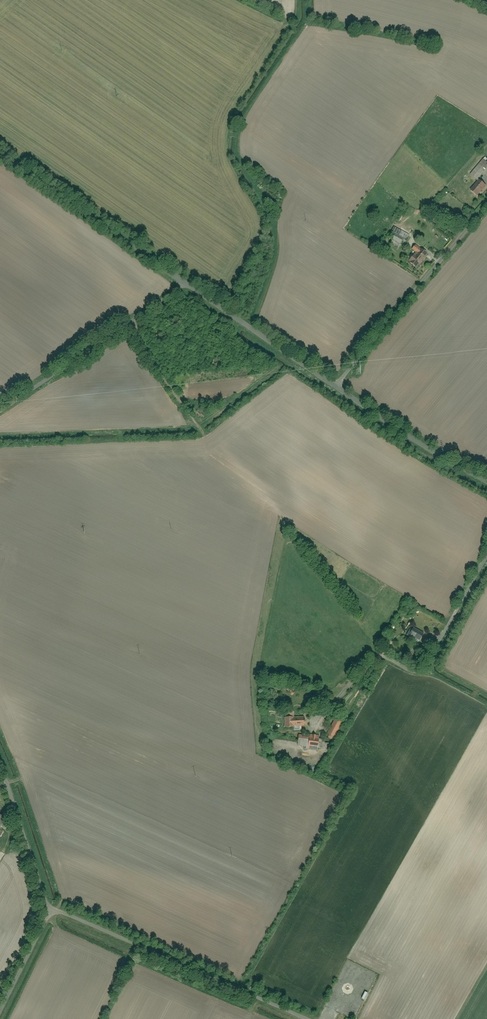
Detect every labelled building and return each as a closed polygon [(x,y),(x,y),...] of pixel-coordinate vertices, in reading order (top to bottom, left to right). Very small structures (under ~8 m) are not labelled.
[(471,175),(477,180),(486,170),(479,164),(471,175)] [(471,191),(478,196),(486,186),(479,181),(471,191)] [(396,228),(393,233),(409,243),(412,239),(409,237),(410,236),(396,228)] [(395,235),(392,240),(401,245),(404,240),(395,235)] [(416,245),(412,250),(416,253),(408,263),(416,269),(427,256),(424,253),(424,252),(416,245)] [(409,636),(412,637),(410,640),(417,645),(423,634),(414,629),(409,636)] [(427,639),(419,654),(426,658),(434,643),(427,639)] [(291,687),(286,690),(292,697),(296,693),(291,687)] [(285,717),(285,727),(305,727),(305,718),(285,717)] [(335,720),(327,734),(335,739),(343,725),(335,720)] [(325,741),(318,741),(318,736),(310,735),(309,739),(300,738),(299,747),(324,750),(325,741)]
